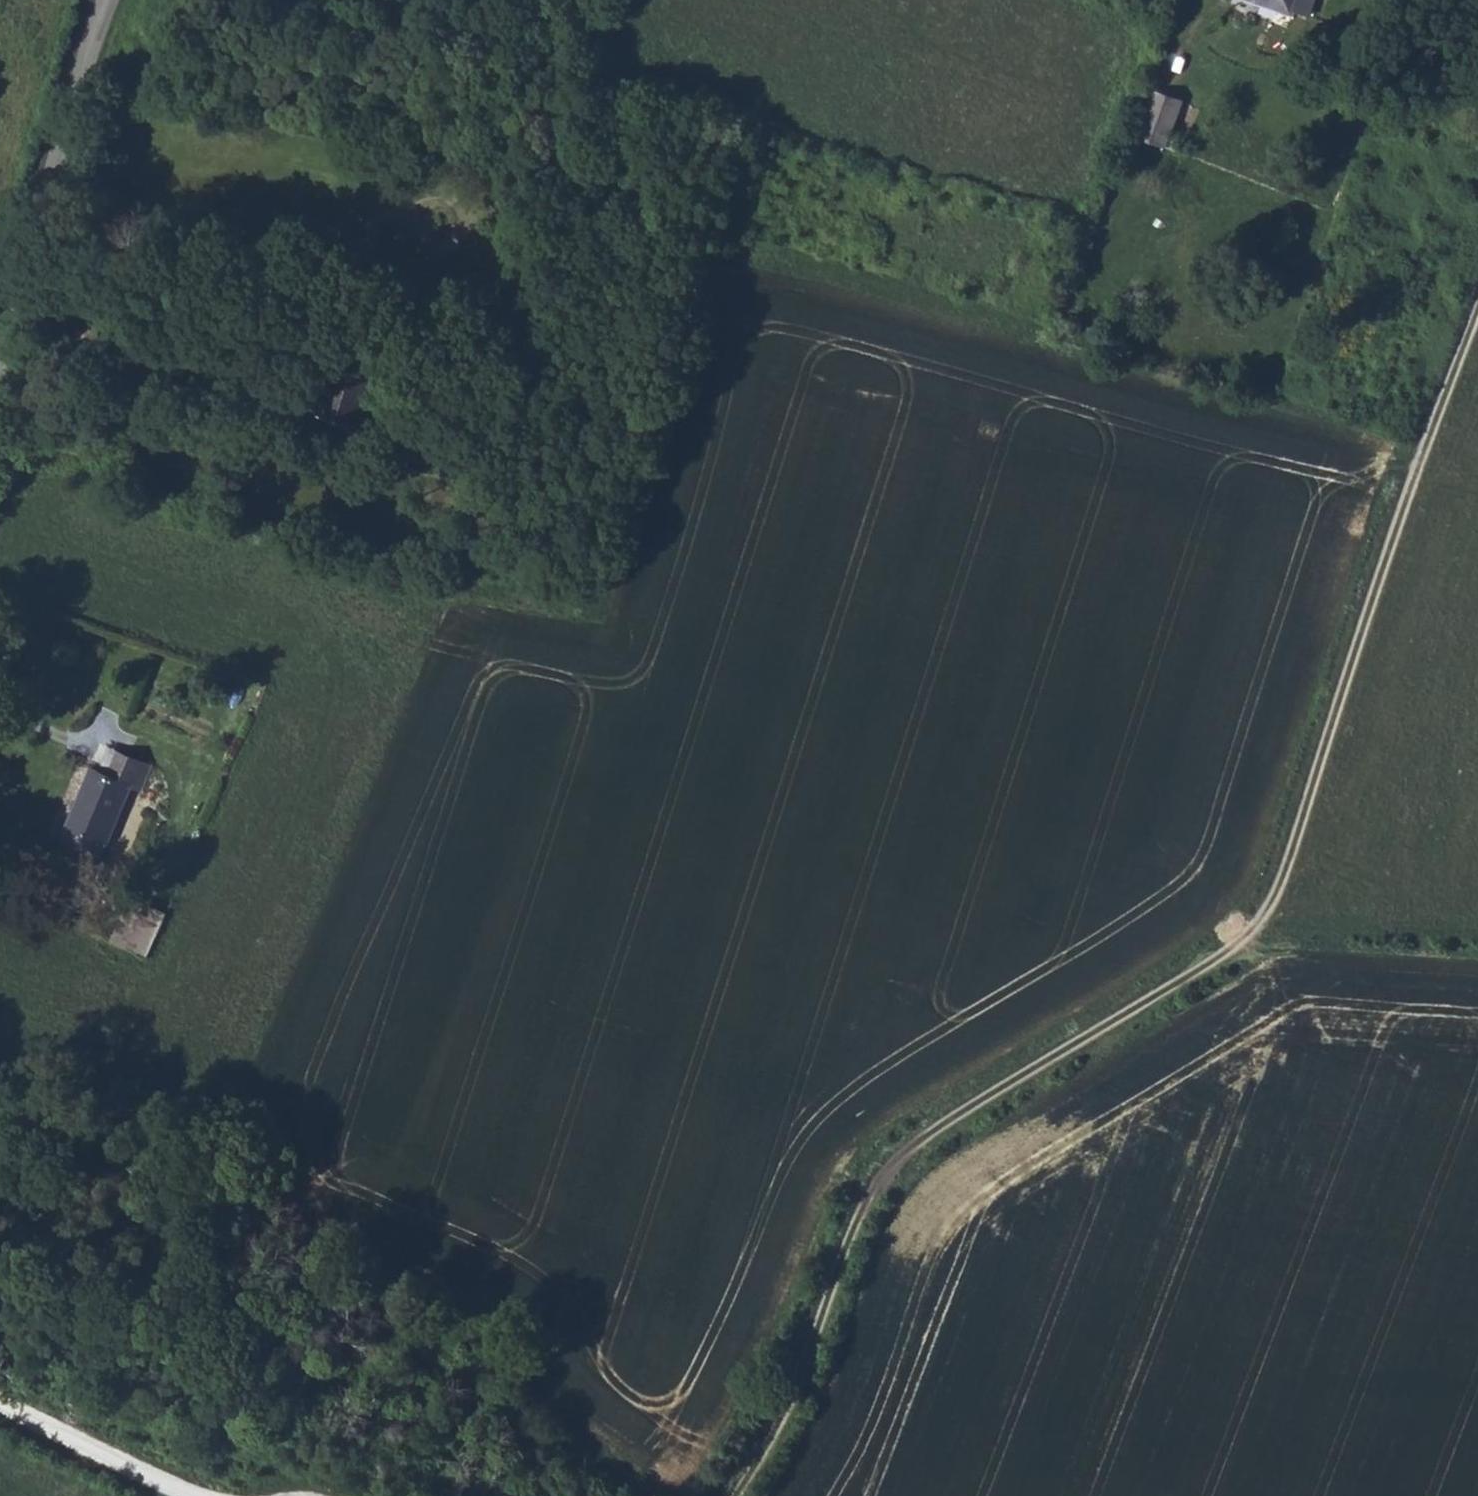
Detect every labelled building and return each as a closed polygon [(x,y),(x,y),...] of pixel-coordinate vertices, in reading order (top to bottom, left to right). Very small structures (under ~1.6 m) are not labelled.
[(1279,8),(1304,17),(1309,0),(1282,0),(1279,8)] [(1176,106),(1147,92),(1131,141),(1157,152),(1176,106)] [(338,373),(324,414),(358,425),(372,385),(338,373)] [(146,787),(153,762),(106,747),(99,771),(89,767),(65,825),(107,842),(132,782),(146,787)] [(75,895),(98,906),(117,871),(95,860),(75,895)]
